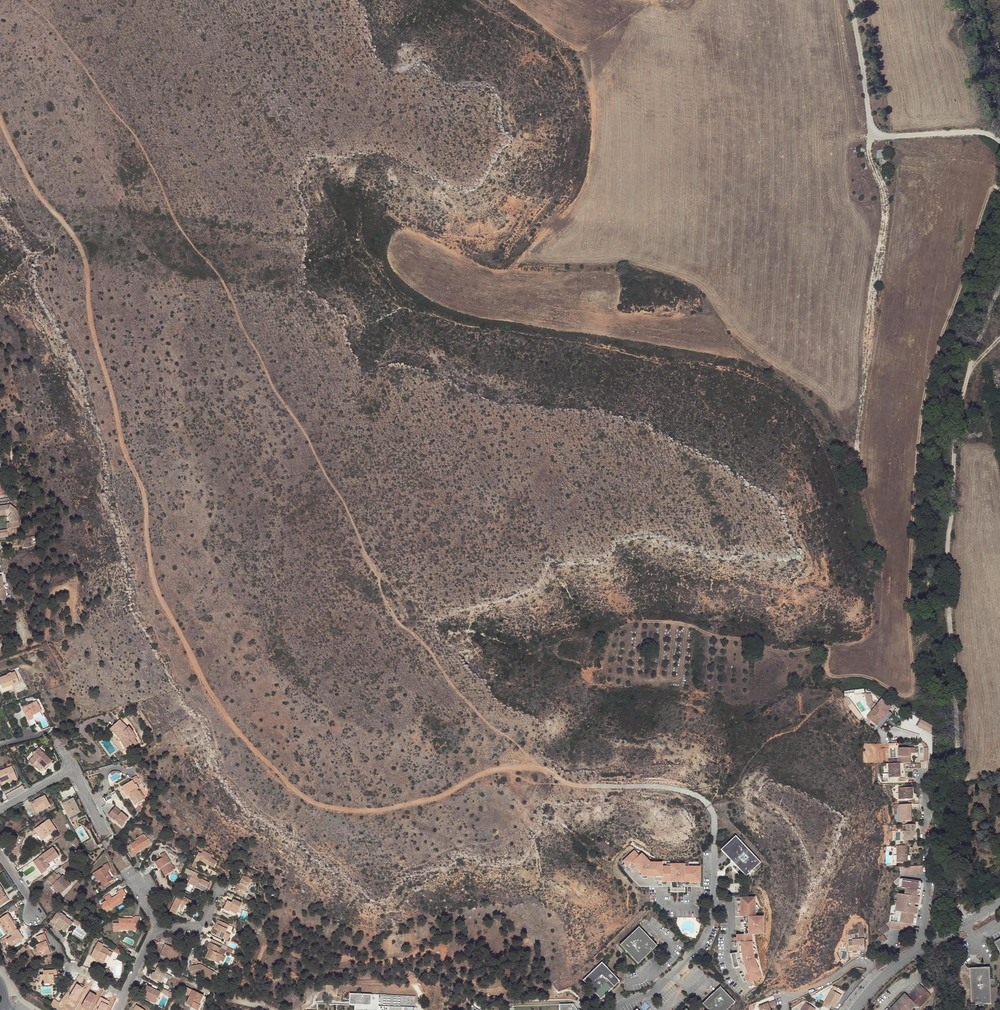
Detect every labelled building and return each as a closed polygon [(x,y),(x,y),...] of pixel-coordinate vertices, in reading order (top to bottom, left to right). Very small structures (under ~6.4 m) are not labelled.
[(10,504),(0,505),(0,515),(6,514),(9,516),(10,522),(13,521),(14,527),(19,526),(16,508),(10,504)] [(0,530),(0,536),(1,536),(1,537),(9,535),(8,529),(0,530)] [(7,675),(0,677),(0,684),(3,692),(12,689),(11,686),(19,683),(14,672),(11,673),(10,672),(7,674),(7,675)] [(867,706),(874,705),(872,692),(865,693),(867,706)] [(27,717),(32,714),(34,713),(35,714),(42,710),(37,701),(27,706),(24,708),(23,708),(27,717)] [(867,717),(876,725),(889,711),(880,703),(867,717)] [(892,714),(889,711),(876,725),(879,728),(892,714)] [(109,730),(116,741),(124,750),(137,743),(135,739),(132,733),(133,733),(129,726),(127,727),(120,719),(109,730)] [(930,732),(934,725),(921,719),(918,726),(930,732)] [(122,751),(124,750),(116,741),(109,730),(107,732),(111,739),(114,744),(117,747),(122,751)] [(895,756),(906,756),(906,750),(904,750),(904,747),(906,747),(910,747),(910,741),(894,741),(894,756),(895,756)] [(34,755),(31,759),(37,765),(42,769),(44,767),(45,768),(52,761),(39,748),(33,754),(34,755)] [(896,770),(895,756),(894,756),(893,756),(888,756),(884,756),(885,770),(896,770)] [(35,767),(37,765),(31,759),(29,761),(35,767)] [(13,766),(0,771),(0,780),(1,782),(12,777),(13,780),(18,778),(13,766)] [(133,780),(125,785),(128,789),(126,790),(129,795),(130,794),(131,795),(129,795),(135,804),(144,799),(139,791),(137,792),(136,790),(139,788),(137,785),(141,783),(136,776),(131,779),(133,780)] [(908,781),(895,781),(895,793),(909,793),(908,781)] [(51,805),(45,795),(32,803),(35,808),(36,807),(39,812),(51,805)] [(62,803),(65,809),(67,808),(64,803),(74,798),(73,797),(62,803)] [(64,803),(67,808),(65,809),(70,818),(77,814),(81,812),(74,798),(64,803)] [(905,805),(905,802),(907,802),(907,798),(905,798),(895,798),(896,815),(907,814),(907,805),(905,805)] [(129,818),(115,807),(108,815),(118,823),(121,820),(125,823),(129,818)] [(78,816),(77,814),(70,818),(72,823),(74,822),(76,827),(78,826),(76,821),(77,820),(76,818),(78,816)] [(909,829),(909,825),(911,825),(911,818),(897,819),(897,825),(900,825),(900,834),(909,834),(909,829)] [(57,830),(49,819),(35,829),(38,833),(41,831),(45,838),(57,830)] [(148,839),(146,835),(143,834),(139,837),(140,839),(144,836),(149,844),(152,842),(149,838),(148,839)] [(761,862),(735,835),(720,850),(746,876),(761,862)] [(136,841),(130,844),(133,848),(131,849),(129,850),(133,857),(136,854),(135,852),(149,844),(144,836),(140,839),(139,837),(135,839),(136,841)] [(892,839),(892,856),(903,855),(903,839),(892,839)] [(135,852),(136,854),(150,846),(149,844),(135,852)] [(35,863),(42,874),(51,867),(48,864),(53,860),(59,856),(55,850),(56,849),(55,847),(54,848),(53,847),(35,860),(36,862),(35,863)] [(657,862),(650,862),(645,857),(644,859),(640,857),(639,856),(634,850),(622,861),(625,864),(626,862),(629,865),(627,866),(633,873),(637,869),(644,877),(653,877),(653,882),(670,882),(670,887),(670,888),(673,888),(673,892),(675,892),(679,892),(682,892),(682,888),(685,888),(685,887),(700,887),(700,866),(688,866),(682,866),(682,864),(673,864),(673,866),(667,866),(662,866),(661,866),(657,864),(657,862)] [(173,871),(173,870),(168,863),(170,862),(164,852),(160,855),(162,857),(156,861),(160,868),(165,876),(173,871)] [(198,852),(194,860),(197,862),(198,860),(206,864),(206,862),(213,866),(215,861),(198,852)] [(104,866),(96,871),(105,885),(108,883),(112,880),(107,872),(111,869),(107,863),(104,866)] [(192,875),(197,878),(198,874),(185,868),(184,871),(192,875)] [(109,884),(108,883),(105,885),(96,871),(93,873),(98,881),(100,880),(104,888),(109,884)] [(47,879),(50,882),(57,875),(54,872),(47,879)] [(901,882),(900,888),(897,888),(895,905),(892,905),(891,905),(889,915),(887,914),(886,922),(908,925),(909,918),(912,901),(913,901),(914,898),(914,897),(915,890),(913,890),(914,884),(917,884),(918,877),(898,874),(897,881),(901,882)] [(34,884),(44,877),(43,875),(33,882),(34,884)] [(60,878),(57,875),(50,882),(53,885),(61,894),(71,885),(62,875),(60,878)] [(209,883),(197,878),(192,875),(188,883),(197,888),(205,892),(209,883)] [(246,894),(251,881),(242,877),(236,889),(237,890),(235,893),(243,897),(245,893),(246,894)] [(0,885),(0,906),(9,900),(2,889),(3,889),(0,885)] [(59,895),(61,894),(53,885),(51,886),(59,895)] [(119,891),(120,892),(121,893),(119,894),(113,898),(108,901),(107,901),(103,903),(107,910),(112,908),(113,909),(126,901),(123,898),(127,895),(123,889),(119,891)] [(178,895),(170,911),(177,914),(178,911),(181,912),(184,914),(188,907),(186,906),(187,903),(189,903),(191,901),(178,895)] [(755,897),(740,897),(740,917),(743,917),(744,934),(741,934),(736,935),(736,938),(738,938),(738,942),(736,942),(737,953),(730,954),(731,958),(732,965),(733,968),(735,968),(741,966),(745,976),(747,980),(745,980),(747,984),(761,978),(755,962),(753,951),(752,934),(761,934),(761,930),(763,930),(763,920),(760,920),(760,916),(753,916),(753,914),(755,914),(755,897)] [(231,904),(226,902),(223,911),(228,913),(229,912),(230,910),(231,911),(237,913),(241,904),(232,900),(231,904)] [(62,930),(65,932),(68,929),(67,928),(68,926),(69,926),(70,927),(73,923),(65,918),(66,917),(58,911),(52,920),(55,923),(52,927),(60,932),(62,930)] [(17,928),(15,925),(13,921),(7,914),(0,919),(2,922),(2,923),(3,922),(10,932),(10,933),(8,934),(11,939),(19,934),(16,929),(17,928)] [(135,924),(140,924),(140,916),(135,917),(135,919),(119,919),(119,923),(114,923),(114,931),(119,931),(119,930),(120,928),(135,928),(135,924)] [(881,918),(875,922),(879,928),(876,930),(880,936),(883,934),(879,928),(885,924),(881,918)] [(0,923),(8,934),(10,933),(2,923),(2,922),(0,923)] [(212,931),(210,936),(221,941),(224,935),(228,927),(216,922),(215,926),(217,927),(214,931),(212,931)] [(886,924),(880,928),(883,933),(890,929),(886,924)] [(658,946),(640,927),(621,945),(639,964),(658,946)] [(31,934),(26,930),(22,935),(27,939),(31,934)] [(39,936),(40,939),(44,937),(50,952),(52,951),(44,933),(39,936)] [(847,947),(859,946),(857,934),(846,935),(847,947)] [(45,952),(46,954),(50,952),(44,937),(40,939),(39,939),(41,943),(36,945),(38,949),(34,951),(37,958),(41,956),(40,954),(45,952)] [(90,957),(95,959),(97,957),(105,961),(108,956),(111,957),(113,953),(106,949),(103,947),(104,945),(98,942),(90,957)] [(218,964),(220,961),(222,956),(222,955),(224,955),(225,952),(226,950),(220,948),(209,943),(206,948),(208,949),(207,952),(210,954),(207,958),(218,964)] [(164,944),(162,948),(164,949),(161,956),(165,957),(174,962),(179,951),(164,944)] [(233,950),(221,944),(220,948),(226,950),(225,952),(231,955),(233,950)] [(621,981),(603,962),(584,980),(602,999),(621,981)] [(205,977),(210,979),(214,972),(208,969),(208,970),(204,968),(204,967),(201,965),(189,967),(191,976),(199,974),(205,977)] [(155,971),(154,970),(150,976),(160,981),(163,976),(164,977),(167,971),(158,966),(155,971)] [(991,1005),(990,984),(990,980),(989,968),(969,968),(971,1006),(991,1005)] [(42,975),(39,976),(39,982),(43,982),(48,981),(49,984),(53,984),(53,975),(56,975),(56,970),(42,971),(42,975)] [(920,984),(908,996),(909,998),(921,986),(920,984)] [(80,995),(75,992),(69,1002),(79,1008),(85,998),(89,1000),(95,991),(86,985),(80,995)] [(337,996),(337,986),(327,985),(327,995),(337,996)] [(721,985),(703,1003),(710,1009),(727,1009),(736,1001),(721,985)] [(141,995),(147,999),(155,1002),(159,993),(146,986),(141,995)] [(182,991),(191,996),(193,990),(184,986),(182,991)] [(908,996),(906,995),(891,1009),(910,1009),(916,1004),(917,1005),(919,1007),(930,994),(921,986),(909,998),(908,996)] [(834,988),(832,987),(821,1001),(827,1006),(830,1003),(832,1005),(841,993),(834,988)] [(172,1000),(174,995),(163,989),(161,993),(172,1000)] [(193,990),(191,996),(187,1004),(192,1007),(191,1007),(197,1009),(199,1009),(201,1005),(199,1005),(204,995),(193,990)] [(379,994),(350,994),(349,1005),(318,1004),(318,1009),(373,1009),(373,1006),(378,1006),(379,994)] [(906,995),(905,994),(889,1009),(891,1009),(906,995)] [(932,996),(930,994),(919,1007),(920,1008),(932,996)] [(755,1004),(758,1009),(768,1009),(766,1004),(773,1001),(771,997),(755,1004)] [(53,1004),(58,1007),(62,1001),(57,998),(53,1004)] [(89,1000),(85,998),(79,1008),(81,1009),(86,1001),(88,1002),(89,1000)] [(796,1009),(810,1009),(813,1006),(804,999),(796,1009)]
